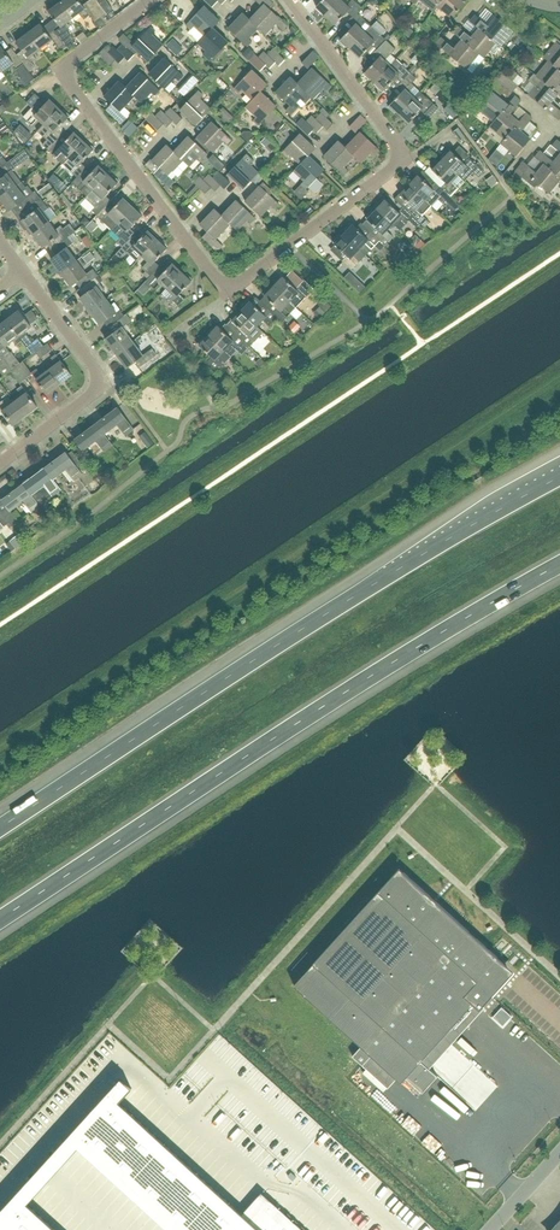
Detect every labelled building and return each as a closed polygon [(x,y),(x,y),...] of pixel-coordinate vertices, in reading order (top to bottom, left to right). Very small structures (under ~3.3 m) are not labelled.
[(105,23),(89,1),(83,5),(80,0),(63,0),(61,1),(73,18),(79,13),(82,16),(84,15),(86,17),(89,15),(99,27),(105,23)] [(89,1),(105,23),(116,15),(112,9),(113,8),(106,0),(90,0),(89,1)] [(250,19),(259,28),(258,28),(265,35),(276,24),(282,30),(287,25),(270,9),(275,4),(270,0),(264,0),(260,4),(262,6),(250,19)] [(341,0),(322,0),(317,6),(326,15),(341,0)] [(353,16),(357,12),(358,12),(362,7),(355,0),(352,0),(348,5),(343,0),(341,0),(326,15),(336,24),(348,12),(353,16)] [(433,10),(431,12),(431,13),(437,6),(442,0),(420,0),(433,10)] [(437,6),(452,18),(450,20),(450,21),(468,0),(442,0),(437,6)] [(67,23),(73,18),(61,1),(49,11),(55,19),(49,23),(65,44),(66,44),(69,49),(75,45),(67,23)] [(214,27),(220,20),(204,5),(186,24),(191,29),(194,26),(205,36),(214,27)] [(249,38),(258,28),(259,28),(250,19),(243,12),(228,28),(247,46),(252,41),(249,38)] [(348,45),(351,48),(366,32),(365,31),(360,26),(366,20),(358,12),(357,12),(353,16),(340,30),(341,30),(348,22),(353,26),(339,41),(346,47),(348,45)] [(489,26),(479,18),(475,15),(470,21),(477,27),(479,28),(479,27),(484,31),(484,32),(503,48),(503,47),(501,46),(513,31),(515,33),(516,33),(496,17),(489,26)] [(378,19),(373,23),(381,31),(385,26),(378,19)] [(41,23),(29,32),(41,49),(53,40),(59,49),(65,44),(49,23),(44,27),(41,23)] [(366,32),(351,48),(361,57),(373,44),(377,49),(378,49),(382,45),(387,40),(371,25),(365,31),(366,32)] [(132,46),(136,50),(148,61),(163,45),(152,34),(155,31),(151,26),(132,46)] [(459,37),(462,39),(462,38),(467,42),(467,43),(486,59),(487,59),(484,57),(491,49),(495,52),(500,46),(503,48),(484,32),(484,31),(479,27),(479,28),(471,37),(464,31),(458,26),(453,32),(459,37)] [(225,38),(214,27),(205,36),(198,43),(205,50),(203,52),(206,55),(205,56),(210,61),(225,45),(229,42),(225,38)] [(29,58),(41,49),(29,32),(16,42),(22,50),(17,54),(30,71),(35,67),(29,58)] [(467,68),(467,67),(473,72),(484,58),(486,60),(486,59),(467,43),(467,42),(462,38),(462,39),(454,48),(441,37),(436,44),(469,70),(467,68)] [(554,39),(553,40),(556,42),(544,56),(542,54),(541,55),(548,61),(548,60),(559,70),(559,44),(554,39)] [(396,48),(387,40),(382,45),(378,49),(377,49),(364,62),(365,63),(373,55),(378,59),(364,73),(371,80),(373,78),(375,81),(391,64),(385,59),(396,48)] [(135,54),(132,51),(123,44),(118,49),(125,57),(129,61),(135,54)] [(0,47),(0,69),(2,71),(14,63),(18,68),(25,85),(35,78),(30,71),(17,54),(12,47),(6,51),(2,46),(0,47)] [(108,52),(116,60),(119,63),(125,57),(118,49),(114,46),(108,52)] [(116,60),(108,52),(104,48),(98,55),(110,66),(116,60)] [(279,65),(285,59),(274,48),(268,54),(276,62),(279,65)] [(270,68),(276,62),(268,54),(264,51),(259,57),(266,64),(266,65),(270,68)] [(319,56),(313,51),(302,62),(308,68),(319,56)] [(261,71),(266,65),(266,64),(259,57),(255,53),(249,60),(261,71)] [(165,57),(160,62),(150,73),(166,88),(176,77),(179,80),(184,75),(165,57)] [(403,64),(397,58),(391,64),(375,81),(376,81),(374,83),(384,92),(397,77),(402,82),(407,77),(412,72),(403,64)] [(548,60),(548,61),(537,75),(534,73),(534,74),(540,79),(541,79),(553,90),(554,89),(559,93),(558,94),(559,96),(559,85),(558,83),(559,82),(559,70),(548,60)] [(313,67),(298,83),(307,91),(307,92),(312,96),(313,98),(324,87),(327,90),(332,85),(313,67)] [(507,76),(513,81),(519,73),(513,68),(507,76)] [(268,84),(261,77),(252,69),(234,88),(239,93),(242,90),(252,99),(253,100),(261,91),(268,84)] [(135,96),(142,103),(152,92),(155,95),(160,90),(141,71),(126,87),(135,96)] [(508,105),(508,104),(499,97),(503,92),(508,97),(518,85),(500,71),(495,77),(496,78),(487,89),(492,93),(476,111),(477,112),(479,110),(493,121),(494,122),(502,112),(504,109),(505,109),(508,105)] [(416,77),(412,72),(407,77),(402,82),(389,95),(390,96),(398,87),(402,91),(389,106),(396,113),(397,111),(400,113),(415,97),(416,97),(410,91),(415,85),(412,82),(416,77)] [(192,74),(189,78),(195,84),(199,81),(192,74)] [(298,83),(297,81),(291,76),(276,92),(290,105),(286,109),(291,114),(300,105),(297,102),(300,98),(305,103),(312,96),(307,92),(307,91),(298,83)] [(559,120),(559,118),(559,110),(551,102),(558,94),(559,93),(554,89),(553,90),(541,79),(540,79),(529,93),(526,91),(526,92),(546,109),(552,115),(559,120)] [(121,111),(135,96),(126,87),(119,80),(104,96),(112,103),(106,109),(109,112),(121,124),(127,117),(121,111)] [(182,98),(185,91),(178,88),(175,95),(182,98)] [(180,109),(185,114),(196,125),(212,108),(201,98),(204,95),(199,90),(180,109)] [(277,106),(261,91),(253,100),(252,99),(246,107),(256,117),(253,120),(258,125),(277,106)] [(416,97),(415,97),(400,113),(410,123),(422,110),(426,114),(427,115),(430,112),(437,105),(421,91),(416,97)] [(515,96),(508,104),(508,105),(505,109),(504,109),(502,112),(494,122),(493,121),(487,128),(488,129),(490,127),(504,138),(505,139),(515,126),(519,122),(519,121),(510,114),(516,107),(521,101),(515,96)] [(44,124),(60,108),(50,99),(38,112),(33,107),(39,101),(38,101),(23,116),(32,125),(38,118),(44,124)] [(453,104),(447,110),(454,117),(460,112),(453,104)] [(165,113),(173,121),(177,125),(183,118),(171,107),(165,113)] [(320,110),(322,112),(325,116),(329,112),(323,107),(320,110)] [(64,109),(63,111),(60,108),(44,124),(50,130),(44,136),(48,140),(44,144),(48,149),(57,140),(58,140),(70,127),(70,126),(62,134),(58,130),(71,116),(64,109)] [(156,116),(164,124),(168,127),(173,121),(165,113),(162,110),(156,116)] [(146,119),(158,130),(164,124),(156,116),(152,112),(146,119)] [(323,126),(327,130),(333,123),(325,116),(322,112),(316,118),(323,126)] [(505,139),(504,138),(498,145),(499,146),(501,144),(515,155),(513,158),(514,158),(530,139),(521,131),(527,124),(532,118),(526,113),(519,121),(519,122),(515,126),(505,139)] [(318,132),(323,126),(316,118),(312,114),(306,121),(314,128),(314,129),(318,132)] [(350,126),(356,132),(367,121),(360,115),(350,126)] [(308,135),(314,129),(314,128),(306,121),(302,117),(296,123),(308,135)] [(123,125),(130,133),(137,125),(130,118),(123,125)] [(231,139),(212,121),(197,137),(213,152),(223,141),(226,144),(231,139)] [(63,163),(69,157),(84,141),(81,138),(83,136),(76,130),(62,144),(58,140),(57,140),(48,149),(63,163)] [(355,155),(354,155),(362,162),(372,151),(375,154),(380,149),(361,131),(346,147),(355,155)] [(290,154),(300,163),(301,164),(309,155),(316,148),(300,133),(282,152),(287,157),(290,154)] [(208,154),(193,139),(189,135),(174,151),(182,160),(189,167),(200,156),(203,159),(208,154)] [(471,145),(466,139),(460,145),(465,150),(471,145)] [(85,141),(84,141),(69,157),(63,163),(69,169),(77,177),(82,173),(95,159),(94,159),(87,167),(82,163),(96,148),(86,140),(85,141)] [(345,166),(354,155),(355,155),(346,147),(339,140),(324,156),(343,174),(348,169),(345,166)] [(168,174),(182,160),(174,151),(167,144),(152,160),(159,167),(154,173),(169,187),(175,181),(168,174)] [(105,147),(97,154),(101,159),(109,152),(105,147)] [(451,150),(442,160),(458,175),(465,181),(474,171),(479,176),(484,171),(479,166),(469,156),(468,157),(464,162),(451,150)] [(554,161),(547,155),(541,150),(535,156),(544,163),(549,167),(559,176),(559,154),(554,161)] [(246,154),(228,173),(244,188),(259,172),(248,162),(252,159),(246,154)] [(325,170),(309,155),(301,164),(300,163),(294,170),(305,181),(301,184),(306,189),(325,170)] [(8,162),(0,168),(0,178),(21,162),(16,156),(8,162)] [(221,157),(210,157),(210,171),(220,171),(221,157)] [(452,181),(458,175),(442,160),(433,169),(446,181),(441,186),(446,191),(445,191),(450,196),(459,187),(452,181)] [(559,180),(559,176),(549,167),(544,163),(537,172),(524,161),(515,171),(535,187),(538,184),(549,193),(559,180)] [(101,162),(99,164),(87,177),(82,173),(77,177),(73,182),(82,190),(87,195),(87,196),(109,174),(106,171),(107,169),(101,162)] [(0,198),(22,182),(12,169),(0,178),(0,198)] [(231,182),(227,179),(219,171),(213,177),(221,185),(225,189),(231,182)] [(450,196),(445,191),(446,191),(441,186),(428,173),(427,174),(435,182),(431,186),(418,174),(409,184),(432,205),(439,198),(444,203),(446,201),(450,196)] [(111,176),(109,174),(87,196),(97,205),(92,210),(97,215),(100,212),(107,205),(120,192),(119,192),(111,200),(106,195),(120,181),(113,174),(111,176)] [(221,185),(213,177),(210,174),(204,180),(212,188),(215,191),(221,185)] [(206,194),(212,188),(204,180),(200,176),(194,183),(196,184),(186,194),(190,197),(199,188),(206,194)] [(264,181),(258,188),(245,201),(261,216),(272,205),(275,208),(279,203),(270,194),(274,190),(264,181)] [(316,193),(325,187),(322,181),(313,187),(316,193)] [(20,213),(26,208),(40,198),(35,190),(33,191),(28,185),(26,187),(22,182),(0,198),(10,210),(15,206),(20,213)] [(51,183),(38,193),(41,198),(54,188),(51,183)] [(423,215),(432,205),(409,184),(400,194),(413,206),(409,211),(408,211),(413,215),(413,216),(425,227),(430,221),(423,215)] [(125,195),(123,197),(111,210),(107,205),(100,212),(97,215),(112,229),(118,222),(118,223),(133,206),(134,204),(125,195)] [(460,205),(450,196),(446,201),(455,210),(460,205)] [(30,231),(33,234),(50,221),(42,211),(47,207),(40,198),(26,208),(30,214),(20,222),(28,233),(30,231)] [(408,211),(409,211),(395,198),(395,199),(403,206),(399,211),(386,199),(377,209),(393,224),(398,218),(405,224),(413,216),(413,215),(408,211)] [(237,199),(222,215),(231,223),(238,230),(248,219),(251,222),(256,217),(237,199)] [(143,216),(133,206),(118,223),(124,228),(118,234),(121,237),(117,241),(122,247),(123,247),(131,238),(144,225),(144,224),(135,233),(131,228),(143,216)] [(216,239),(231,223),(222,215),(215,208),(200,224),(208,231),(202,237),(217,252),(223,245),(216,239)] [(380,230),(376,235),(375,236),(380,240),(385,245),(393,236),(387,230),(393,224),(377,209),(374,212),(372,210),(366,217),(380,230)] [(50,221),(33,234),(43,248),(51,242),(55,247),(74,233),(73,232),(76,230),(70,223),(63,228),(61,225),(55,229),(50,221)] [(366,255),(380,240),(375,236),(376,235),(362,223),(370,231),(366,236),(351,222),(345,229),(347,231),(344,234),(366,255)] [(158,239),(157,239),(159,237),(150,229),(149,230),(148,230),(136,243),(131,238),(123,247),(122,247),(116,253),(121,258),(127,252),(131,256),(137,250),(143,255),(158,239)] [(55,247),(52,249),(56,255),(51,259),(61,272),(77,261),(76,259),(68,247),(79,239),(74,233),(55,247)] [(352,270),(366,255),(344,234),(343,235),(341,233),(333,242),(347,255),(343,260),(337,254),(337,255),(352,270)] [(168,248),(158,239),(143,255),(148,261),(142,267),(151,275),(156,271),(169,258),(168,257),(160,265),(156,261),(168,248)] [(77,261),(61,272),(71,286),(77,282),(81,288),(99,275),(94,268),(87,273),(82,266),(87,263),(82,256),(76,259),(77,261)] [(151,275),(146,280),(155,289),(161,282),(167,288),(182,272),(173,263),(161,276),(156,271),(151,275)] [(187,273),(185,275),(182,272),(167,288),(162,294),(168,299),(167,300),(176,309),(185,299),(180,294),(194,280),(187,273)] [(275,281),(277,282),(274,286),(296,307),(302,301),(311,292),(295,277),(294,277),(301,283),(296,288),(282,274),(275,281)] [(99,275),(81,288),(85,293),(80,297),(90,311),(107,298),(97,285),(103,281),(99,275)] [(274,286),(272,288),(270,287),(263,294),(278,307),(273,312),(278,317),(277,317),(282,321),(296,307),(274,286)] [(107,298),(90,311),(101,324),(105,321),(110,326),(110,327),(125,315),(120,309),(117,311),(107,298)] [(273,312),(260,299),(260,300),(268,308),(263,313),(249,299),(242,306),(244,307),(241,310),(258,326),(263,320),(269,325),(277,317),(278,317),(273,312)] [(19,310),(7,320),(19,336),(32,354),(44,345),(38,337),(33,341),(25,331),(32,326),(19,310)] [(245,341),(250,346),(258,337),(252,332),(258,326),(241,310),(239,313),(237,311),(230,318),(245,332),(240,337),(245,341)] [(116,353),(133,341),(123,327),(132,320),(127,313),(125,315),(110,327),(110,326),(109,327),(114,333),(106,339),(116,353)] [(19,336),(7,320),(0,325),(0,338),(6,346),(19,336)] [(240,337),(227,324),(227,325),(235,332),(231,337),(216,323),(210,330),(211,332),(209,335),(231,356),(237,350),(245,341),(240,337)] [(231,356),(209,335),(206,338),(204,336),(197,344),(203,350),(204,349),(212,357),(208,361),(207,361),(217,371),(226,362),(231,356)] [(144,355),(133,341),(116,353),(127,367),(134,362),(139,368),(157,354),(153,348),(144,355)] [(48,343),(36,351),(41,358),(53,349),(48,343)] [(262,344),(258,350),(265,355),(269,349),(262,344)] [(4,357),(5,357),(4,358),(12,369),(21,363),(12,351),(4,357)] [(12,369),(4,358),(0,352),(0,371),(4,375),(12,369)] [(49,370),(60,384),(72,374),(57,354),(52,357),(57,364),(49,370)] [(24,361),(17,366),(27,378),(33,373),(47,393),(60,384),(49,370),(42,375),(37,368),(32,372),(24,361)] [(21,382),(27,378),(17,366),(11,370),(21,382)] [(22,396),(15,401),(26,415),(38,406),(22,385),(17,389),(22,396)] [(26,415),(15,401),(8,407),(3,400),(0,402),(0,406),(13,424),(14,424),(16,427),(23,422),(21,419),(26,415)] [(105,434),(118,424),(126,435),(134,428),(118,406),(96,422),(105,434)] [(105,434),(96,422),(75,438),(83,450),(96,440),(104,451),(113,444),(105,434)] [(83,473),(78,467),(83,464),(73,450),(68,453),(66,451),(45,467),(53,479),(54,478),(66,469),(74,480),(83,473)] [(62,489),(54,478),(53,479),(45,467),(23,483),(32,494),(40,505),(62,489)] [(7,507),(2,511),(10,522),(9,522),(12,526),(19,521),(11,510),(23,501),(31,512),(40,505),(32,494),(23,483),(2,499),(7,507)] [(9,522),(10,522),(2,511),(0,508),(0,529),(9,522)] [(321,954),(293,986),(362,1048),(353,1058),(359,1063),(363,1067),(372,1058),(402,1085),(407,1080),(424,1095),(439,1079),(422,1063),(472,1008),(479,1014),(493,998),(491,997),(498,990),(493,985),(505,971),(494,961),(496,958),(484,947),(402,872),(325,958),(321,954)] [(272,1201),(267,1207),(278,1217),(272,1225),(260,1214),(252,1223),(119,1102),(132,1088),(121,1078),(49,1157),(60,1167),(78,1147),(169,1229),(304,1229),(272,1201)] [(27,1204),(45,1184),(34,1174),(0,1211),(0,1229),(56,1229),(27,1204)] [(552,1229),(559,1229),(559,1221),(552,1229)]
